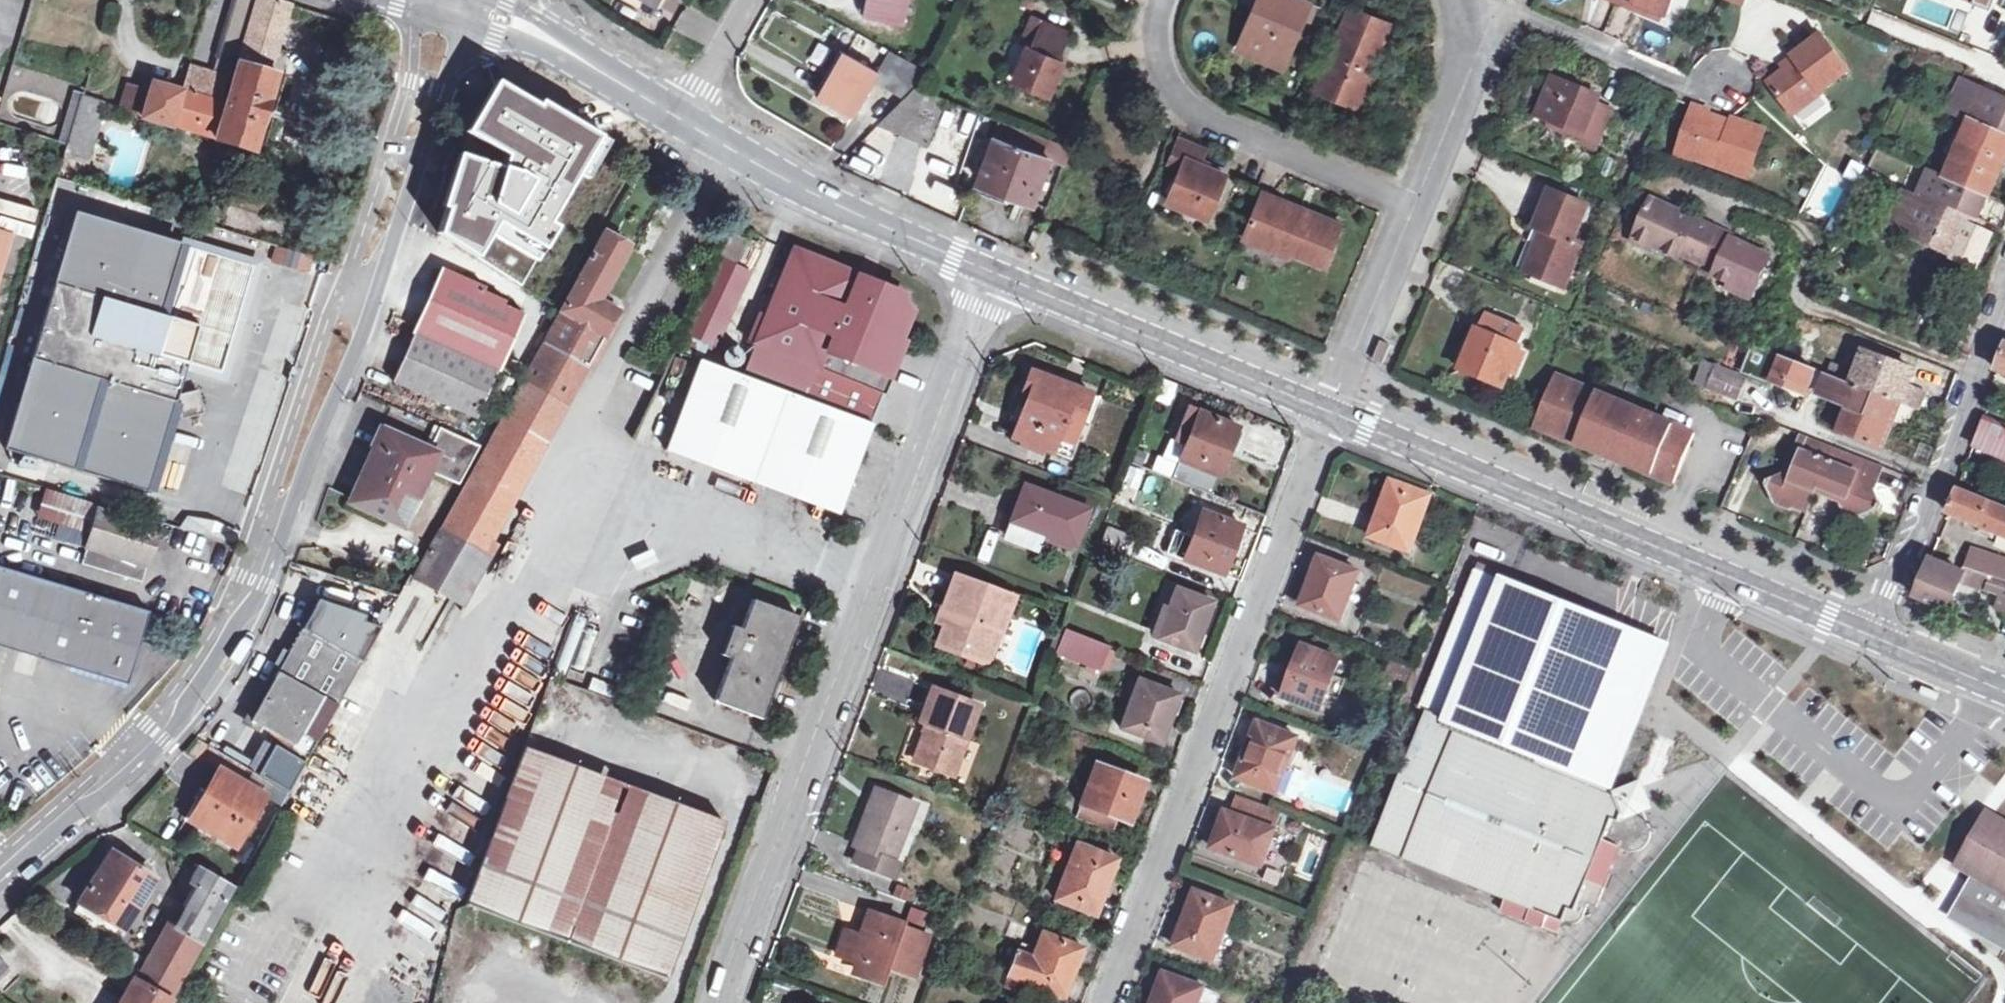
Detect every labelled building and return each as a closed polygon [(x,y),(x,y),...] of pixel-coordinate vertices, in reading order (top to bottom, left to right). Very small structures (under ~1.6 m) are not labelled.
[(254,18),(260,0),(238,0),(221,52),(242,59),(254,18)] [(254,18),(285,27),(292,5),(274,0),(260,0),(254,18)] [(905,23),(910,0),(871,0),(868,15),(905,23)] [(1256,2),(1265,5),(1248,47),(1284,62),(1301,20),(1307,23),(1314,6),(1300,0),(1257,0),(1256,2)] [(1636,7),(1638,2),(1664,12),(1668,13),(1673,0),(1618,0),(1636,7)] [(1265,5),(1256,2),(1235,52),(1280,71),(1284,62),(1248,47),(1265,5)] [(1664,12),(1638,2),(1636,7),(1662,17),(1664,12)] [(1316,89),(1354,106),(1387,22),(1349,7),(1316,89)] [(242,59),(241,62),(271,71),(285,27),(254,18),(242,59)] [(1043,28),(1036,43),(1032,51),(1026,49),(1010,81),(1046,97),(1061,65),(1056,62),(1070,33),(1046,21),(1043,28)] [(1036,43),(1043,28),(1032,23),(1025,38),(1036,43)] [(1852,69),(1826,35),(1798,56),(1801,60),(1772,81),(1796,115),(1828,93),(1825,89),(1852,69)] [(874,78),(904,97),(914,87),(923,70),(888,51),(877,72),(842,54),(818,98),(852,118),(874,78)] [(241,62),(228,104),(218,136),(217,139),(255,151),(278,74),(271,71),(241,62)] [(187,74),(183,91),(221,102),(228,78),(191,65),(187,74)] [(1536,115),(1551,121),(1583,133),(1580,140),(1579,142),(1595,149),(1612,109),(1597,103),(1600,96),(1553,77),(1536,115)] [(599,132),(497,81),(469,131),(514,153),(506,168),(481,228),(537,261),(576,179),(599,132)] [(172,125),(173,122),(183,91),(154,82),(151,91),(131,85),(123,108),(143,115),(143,116),(172,125)] [(1952,105),(1970,113),(1980,90),(1962,83),(1952,105)] [(943,98),(914,87),(904,97),(878,126),(926,144),(943,98)] [(1926,194),(1979,218),(2004,157),(2004,98),(1981,87),(1980,90),(1970,113),(1944,174),(1929,167),(1918,190),(1926,194)] [(221,102),(183,91),(173,122),(218,136),(228,104),(221,102)] [(75,92),(73,99),(82,101),(75,124),(66,121),(60,142),(66,144),(63,154),(87,161),(104,101),(85,94),(81,94),(75,92)] [(73,99),(66,121),(75,124),(82,101),(73,99)] [(1697,107),(1684,137),(1697,143),(1691,157),(1749,180),(1766,135),(1734,122),(1732,126),(1710,118),(1712,113),(1697,107)] [(1583,133),(1551,121),(1549,127),(1580,140),(1583,133)] [(1050,157),(1056,142),(1005,123),(999,138),(1050,157)] [(1697,143),(1684,137),(1679,151),(1691,157),(1697,143)] [(999,138),(982,182),(1012,194),(1033,202),(1050,157),(999,138)] [(1200,153),(1174,142),(1164,168),(1176,172),(1164,205),(1203,220),(1220,177),(1194,167),(1200,153)] [(481,228),(506,168),(463,149),(439,226),(472,248),(481,228)] [(1012,194),(982,182),(980,189),(1010,201),(1012,194)] [(1888,223),(1908,232),(1926,194),(1918,190),(1906,185),(1888,223)] [(1537,226),(1542,228),(1550,231),(1533,273),(1565,287),(1583,245),(1573,241),(1588,206),(1551,191),(1537,226)] [(1984,221),(1979,218),(1926,194),(1908,232),(1979,266),(1995,233),(1981,227),(1984,221)] [(1240,241),(1268,253),(1270,248),(1287,255),(1320,269),(1337,227),(1258,196),(1240,241)] [(1683,252),(1705,261),(1720,229),(1653,198),(1635,236),(1655,246),(1680,258),(1683,252)] [(5,449),(148,492),(187,363),(157,354),(139,349),(91,334),(102,296),(150,311),(159,314),(180,244),(76,212),(5,449)] [(1550,231),(1542,228),(1526,269),(1533,273),(1550,231)] [(1734,235),(1720,229),(1705,261),(1719,268),(1715,275),(1732,283),(1754,293),(1772,255),(1732,238),(1734,235)] [(489,549),(624,309),(603,298),(633,242),(610,230),(418,576),(466,603),(495,553),(489,549)] [(0,232),(0,259),(1,259),(8,234),(0,232)] [(733,232),(723,253),(739,260),(748,239),(733,232)] [(1652,251),(1655,246),(1635,236),(1633,241),(1652,251)] [(270,260),(299,267),(302,252),(273,246),(270,260)] [(763,314),(753,337),(763,341),(820,365),(808,397),(875,422),(907,339),(897,335),(899,330),(901,331),(910,309),(894,303),(901,288),(876,279),(874,282),(859,276),(860,272),(798,247),(770,317),(763,314)] [(1270,248),(1268,253),(1285,259),(1287,255),(1270,248)] [(681,350),(703,358),(712,342),(720,345),(754,273),(726,260),(681,350)] [(505,371),(531,313),(509,303),(510,300),(488,289),(490,285),(448,265),(418,330),(421,332),(416,343),(399,379),(480,417),(502,370),(505,371)] [(876,279),(860,272),(859,276),(874,282),(876,279)] [(1752,298),(1754,293),(1732,283),(1729,288),(1752,298)] [(159,314),(150,311),(139,349),(157,354),(169,317),(159,314)] [(1523,333),(1487,318),(1481,332),(1477,330),(1460,370),(1502,389),(1521,348),(1517,347),(1523,333)] [(763,341),(749,375),(808,397),(820,365),(763,341)] [(1372,361),(1382,364),(1390,345),(1380,341),(1372,361)] [(1747,365),(1759,369),(1766,351),(1754,347),(1747,365)] [(1854,383),(1880,394),(1902,402),(1913,407),(1920,409),(1927,392),(1909,385),(1914,371),(1865,353),(1856,375),(1854,383)] [(1880,394),(1854,383),(1828,373),(1784,356),(1776,378),(1789,383),(1788,386),(1809,394),(1813,384),(1823,387),(1821,392),(1851,405),(1849,410),(1871,418),(1880,394)] [(808,397),(749,375),(703,358),(668,449),(842,514),(877,423),(875,422),(808,397)] [(1716,365),(1702,359),(1692,384),(1706,390),(1716,365)] [(1828,373),(1854,383),(1856,375),(1841,370),(1843,366),(1832,361),(1828,373)] [(1716,365),(1706,390),(1736,401),(1746,377),(1716,365)] [(1015,437),(1055,451),(1066,422),(1080,427),(1094,391),(1035,369),(1027,390),(1038,394),(1033,406),(1027,404),(1015,437)] [(1628,465),(1674,484),(1694,434),(1555,378),(1534,427),(1598,454),(1597,456),(1627,468),(1628,465)] [(1871,418),(1849,410),(1840,431),(1884,448),(1896,417),(1902,402),(1880,394),(1871,418)] [(1913,407),(1902,402),(1896,417),(1908,421),(1913,407)] [(1207,413),(1194,444),(1189,444),(1177,471),(1216,487),(1240,427),(1207,413)] [(1987,417),(1977,445),(2004,455),(2004,425),(1987,417)] [(1066,422),(1055,451),(1074,457),(1084,428),(1080,427),(1066,422)] [(371,462),(357,491),(412,517),(434,471),(462,484),(483,446),(451,431),(441,452),(434,448),(383,425),(374,443),(379,445),(371,462)] [(444,427),(434,448),(441,452),(451,431),(444,427)] [(1807,511),(1818,486),(1834,446),(1801,433),(1795,449),(1801,451),(1791,475),(1785,472),(1771,478),(1767,476),(1764,482),(1768,485),(1775,503),(1790,509),(1795,506),(1807,511)] [(1883,465),(1834,446),(1818,486),(1843,496),(1841,501),(1845,508),(1860,514),(1876,506),(1879,508),(1882,502),(1878,500),(1873,487),(1883,465)] [(1148,468),(1135,462),(1128,481),(1141,486),(1148,468)] [(1424,523),(1434,495),(1395,479),(1373,536),(1408,548),(1419,521),(1424,523)] [(1027,483),(1014,520),(1045,532),(1079,544),(1092,508),(1027,483)] [(408,526),(412,517),(357,491),(353,500),(408,526)] [(1984,528),(1999,533),(2004,536),(2004,510),(1961,492),(1950,515),(1984,528)] [(159,527),(98,509),(82,564),(142,582),(159,527)] [(1193,541),(1187,558),(1226,573),(1244,525),(1210,512),(1204,526),(1198,543),(1193,541)] [(1039,549),(1045,532),(1014,520),(1007,537),(1039,549)] [(1193,541),(1198,543),(1204,526),(1200,524),(1196,535),(1193,541)] [(1106,525),(1099,545),(1121,553),(1128,533),(1106,525)] [(1170,551),(1180,555),(1189,532),(1179,528),(1170,551)] [(1999,533),(1984,528),(1982,533),(1997,538),(1999,533)] [(1196,535),(1189,532),(1180,555),(1187,558),(1193,541),(1196,535)] [(1974,551),(1969,564),(1996,574),(2001,561),(1974,551)] [(1357,588),(1363,571),(1324,556),(1305,605),(1339,618),(1352,586),(1357,588)] [(1950,610),(1961,583),(1964,574),(1930,560),(1915,597),(1950,610)] [(1964,574),(1961,583),(2001,598),(2004,599),(2004,578),(1996,574),(1969,564),(1964,574)] [(113,681),(132,670),(150,612),(0,567),(0,647),(113,681)] [(1427,606),(1433,585),(1381,569),(1373,594),(1400,602),(1401,598),(1427,606)] [(1504,580),(1478,569),(1423,708),(1429,710),(1375,844),(1510,898),(1505,909),(1562,932),(1567,919),(1575,922),(1581,922),(1587,916),(1592,904),(1600,907),(1608,887),(1606,886),(1622,847),(1630,851),(1636,852),(1642,850),(1646,848),(1648,846),(1650,844),(1653,840),(1653,836),(1654,830),(1651,823),(1646,810),(1638,790),(1621,797),(1616,794),(1611,792),(1671,644),(1505,578),(1504,580)] [(943,643),(984,659),(989,646),(996,649),(1010,614),(1019,617),(1027,595),(1018,592),(1016,598),(960,575),(948,607),(956,611),(950,625),(943,643)] [(1180,587),(1161,636),(1197,651),(1216,602),(1180,587)] [(2001,598),(1997,609),(2004,612),(2004,599),(2001,598)] [(756,599),(745,628),(735,625),(725,653),(734,657),(718,699),(766,718),(803,617),(756,599)] [(290,738),(285,747),(309,761),(384,626),(320,604),(287,661),(255,718),(290,738)] [(942,621),(950,625),(956,611),(948,607),(942,621)] [(1925,622),(1921,631),(1942,639),(1945,631),(1925,622)] [(1069,628),(1060,653),(1102,670),(1111,645),(1069,628)] [(1323,709),(1329,694),(1335,678),(1343,658),(1309,644),(1300,665),(1293,663),(1282,692),(1323,709)] [(991,662),(996,649),(989,646),(984,659),(991,662)] [(1393,661),(1388,673),(1409,681),(1414,669),(1393,661)] [(132,670),(113,681),(128,685),(132,670)] [(1347,683),(1335,678),(1329,694),(1341,698),(1347,683)] [(1147,681),(1134,713),(1129,711),(1122,727),(1162,742),(1181,694),(1147,681)] [(1938,694),(1919,686),(1915,693),(1935,702),(1938,694)] [(937,688),(924,720),(932,723),(918,759),(956,774),(981,705),(937,688)] [(1239,777),(1274,790),(1285,761),(1290,763),(1300,736),(1261,721),(1239,777)] [(293,790),(309,761),(285,747),(279,744),(263,773),(293,790)] [(511,748),(463,910),(673,971),(721,809),(511,748)] [(1285,761),(1274,790),(1289,795),(1300,766),(1290,763),(1285,761)] [(1084,803),(1085,804),(1118,817),(1132,822),(1145,788),(1114,775),(1116,770),(1099,763),(1084,803)] [(240,845),(269,795),(224,768),(216,782),(198,813),(226,829),(223,834),(240,845)] [(1356,789),(1312,774),(1304,796),(1348,813),(1356,789)] [(1644,784),(1616,794),(1621,797),(1638,790),(1646,810),(1654,807),(1644,784)] [(898,857),(900,849),(918,803),(879,787),(858,842),(864,846),(859,860),(897,875),(903,860),(898,857)] [(1113,830),(1118,817),(1085,804),(1081,816),(1113,830)] [(1229,810),(1215,847),(1265,865),(1279,829),(1229,810)] [(1977,833),(1985,831),(1991,820),(2002,818),(1990,814),(1977,833)] [(2002,818),(1991,820),(1985,831),(1977,833),(1980,841),(1970,857),(1973,866),(1981,870),(1966,898),(1968,907),(2003,927),(2004,923),(2004,820),(2002,818)] [(1084,844),(1073,872),(1068,870),(1057,898),(1097,913),(1118,858),(1084,844)] [(115,852),(77,910),(120,937),(158,878),(115,852)] [(194,880),(202,884),(227,898),(235,883),(203,865),(194,880)] [(141,979),(143,981),(172,997),(227,898),(202,884),(191,904),(193,911),(198,914),(196,918),(192,924),(188,931),(172,922),(141,979)] [(1223,930),(1227,931),(1238,904),(1199,890),(1177,945),(1210,958),(1212,957),(1223,930)] [(1968,907),(1966,898),(1955,917),(2004,946),(2004,923),(2003,927),(1968,907)] [(884,981),(889,965),(917,975),(932,934),(904,925),(905,920),(873,908),(866,926),(871,928),(868,935),(849,928),(840,953),(869,963),(866,974),(884,981)] [(1044,949),(1051,933),(1045,931),(1038,946),(1044,949)] [(1034,957),(1018,950),(1010,972),(1065,994),(1084,946),(1051,933),(1044,949),(1038,946),(1034,957)] [(1034,957),(1038,946),(1023,940),(1018,950),(1034,957)] [(8,969),(0,957),(0,975),(8,969)] [(307,992),(329,1000),(341,970),(319,961),(307,992)] [(1158,998),(1162,1000),(1161,1002),(1202,1002),(1208,986),(1168,971),(1158,998)] [(172,997),(143,981),(131,1002),(169,1002),(172,997)]
